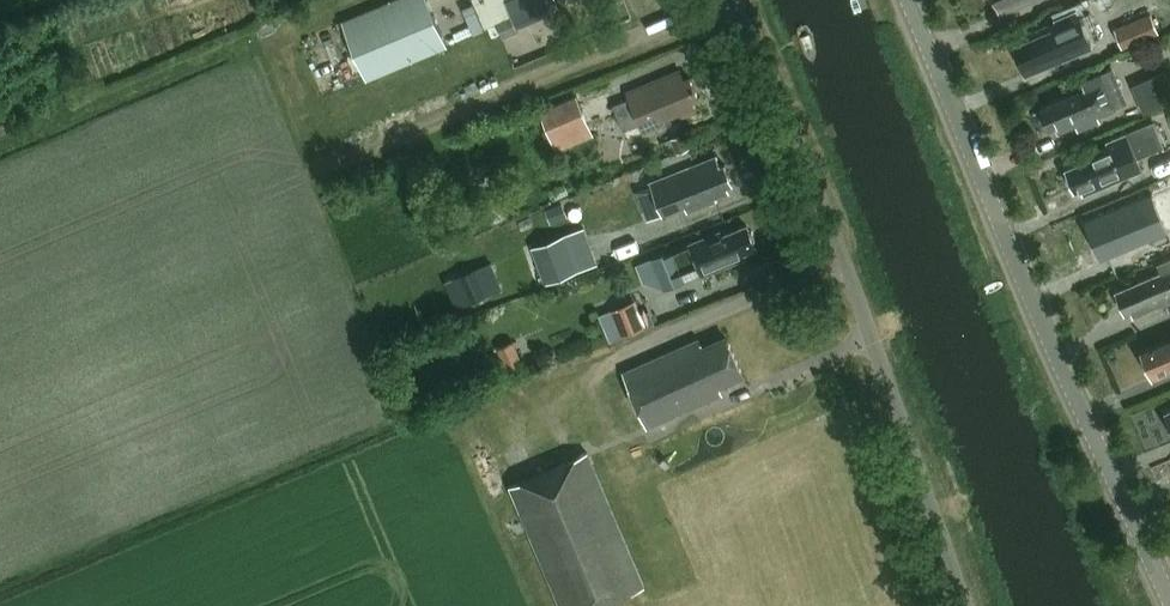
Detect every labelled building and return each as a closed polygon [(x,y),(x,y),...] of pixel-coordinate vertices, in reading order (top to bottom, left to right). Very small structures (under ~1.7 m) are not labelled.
[(427,0),(392,0),(342,21),(367,81),(447,48),(427,0)] [(496,23),(502,39),(518,33),(512,17),(506,4),(517,0),(472,0),(484,29),(496,23)] [(1034,0),(995,0),(1001,14),(1034,0)] [(1014,47),(1026,75),(1091,48),(1076,12),(1056,20),(1059,28),(1014,47)] [(1159,35),(1150,14),(1114,29),(1123,50),(1159,35)] [(684,81),(680,72),(674,75),(627,93),(630,100),(615,106),(624,132),(639,126),(642,135),(697,114),(693,103),(700,100),(690,78),(684,81)] [(1164,73),(1145,81),(1142,83),(1132,87),(1138,100),(1139,100),(1144,113),(1167,103),(1169,102),(1169,86),(1164,73)] [(1098,116),(1116,109),(1101,74),(1082,82),(1086,90),(1041,109),(1050,130),(1056,127),(1058,133),(1076,126),(1078,131),(1100,122),(1098,116)] [(587,130),(574,97),(539,111),(552,143),(587,130)] [(1083,194),(1141,170),(1137,159),(1163,148),(1153,124),(1108,143),(1111,151),(1066,170),(1075,191),(1081,188),(1083,194)] [(689,149),(684,135),(672,140),(677,154),(689,149)] [(721,169),(717,158),(649,182),(651,185),(636,191),(644,215),(661,209),(664,217),(686,209),(687,212),(715,202),(714,199),(729,193),(726,187),(733,184),(727,167),(721,169)] [(1136,212),(1091,231),(1100,252),(1106,249),(1109,255),(1167,231),(1152,196),(1133,204),(1136,212)] [(592,224),(536,244),(550,283),(605,263),(592,224)] [(723,234),(655,262),(666,289),(684,282),(681,273),(700,265),(704,273),(734,261),(733,257),(755,247),(747,228),(724,237),(723,234)] [(1158,265),(1162,273),(1117,292),(1117,291),(1116,292),(1125,314),(1131,312),(1134,317),(1135,317),(1134,316),(1169,301),(1169,261),(1158,265)] [(488,297),(476,269),(458,277),(470,305),(488,297)] [(646,329),(635,301),(610,311),(621,339),(646,329)] [(514,368),(531,361),(522,339),(505,346),(514,368)] [(1151,374),(1158,371),(1160,377),(1169,373),(1169,340),(1142,352),(1151,374)] [(718,387),(742,377),(727,342),(703,352),(699,343),(622,375),(645,429),(710,402),(707,397),(720,392),(718,387)] [(509,488),(560,605),(603,605),(645,588),(588,454),(509,488)]
